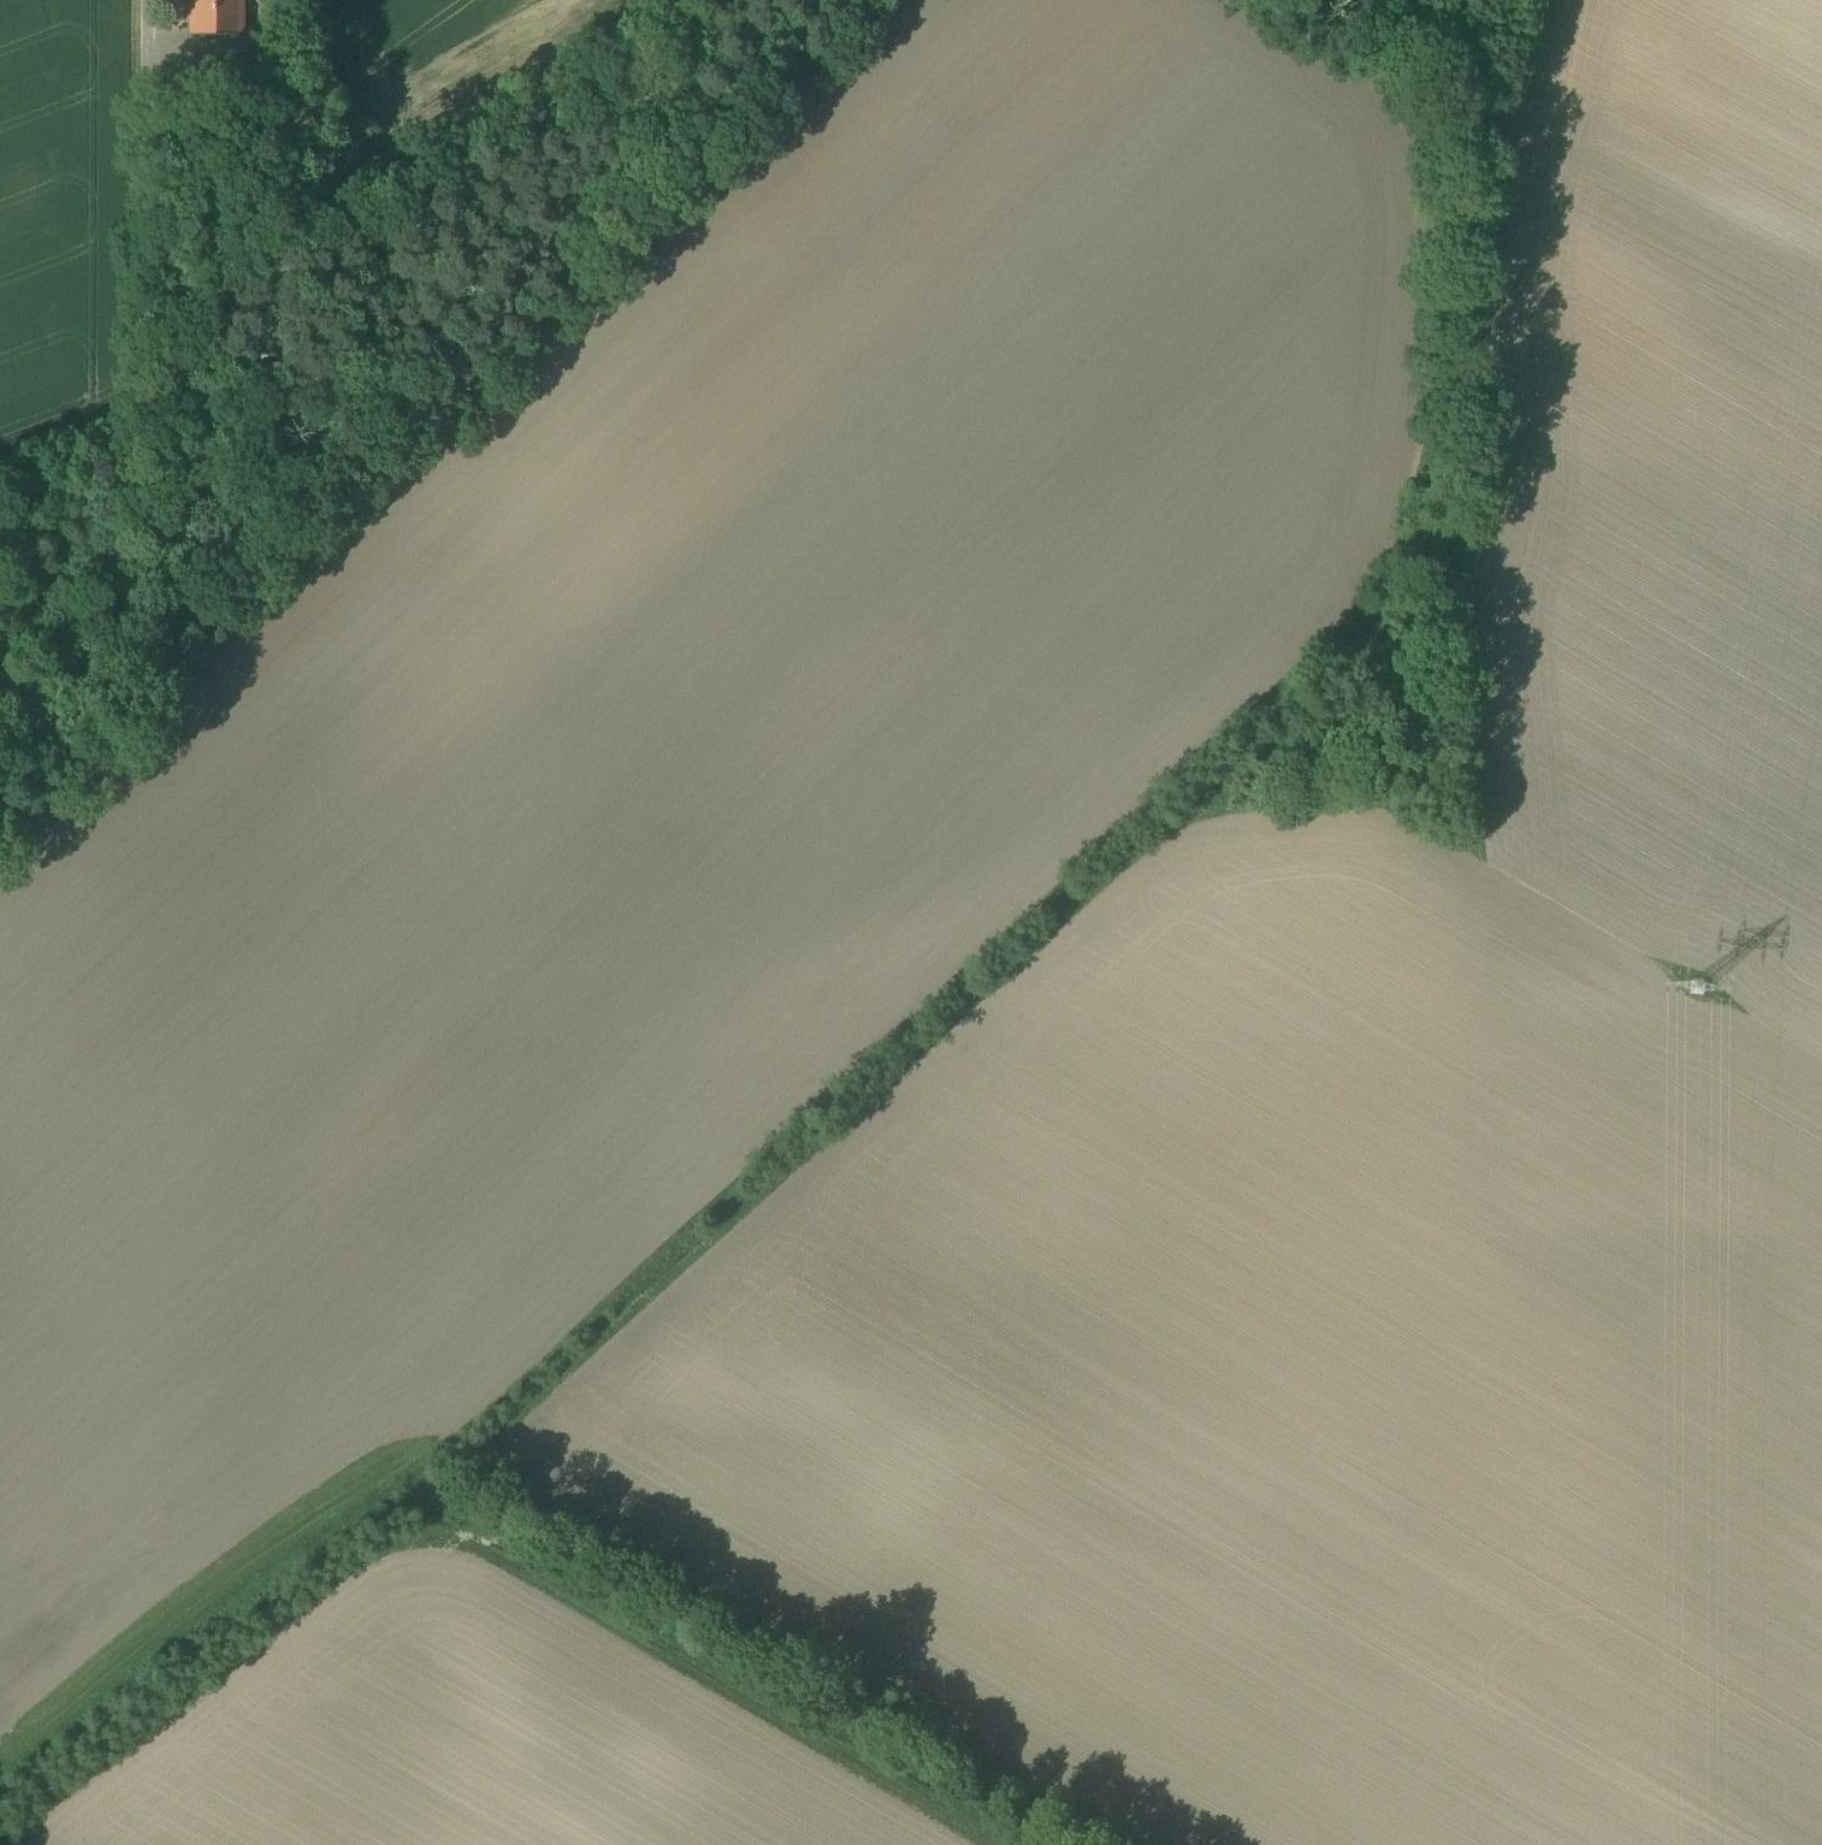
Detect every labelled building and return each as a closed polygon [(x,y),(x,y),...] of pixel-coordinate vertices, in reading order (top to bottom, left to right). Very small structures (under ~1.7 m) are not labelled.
[(193,36),(242,36),(242,0),(194,0),(193,36)]
